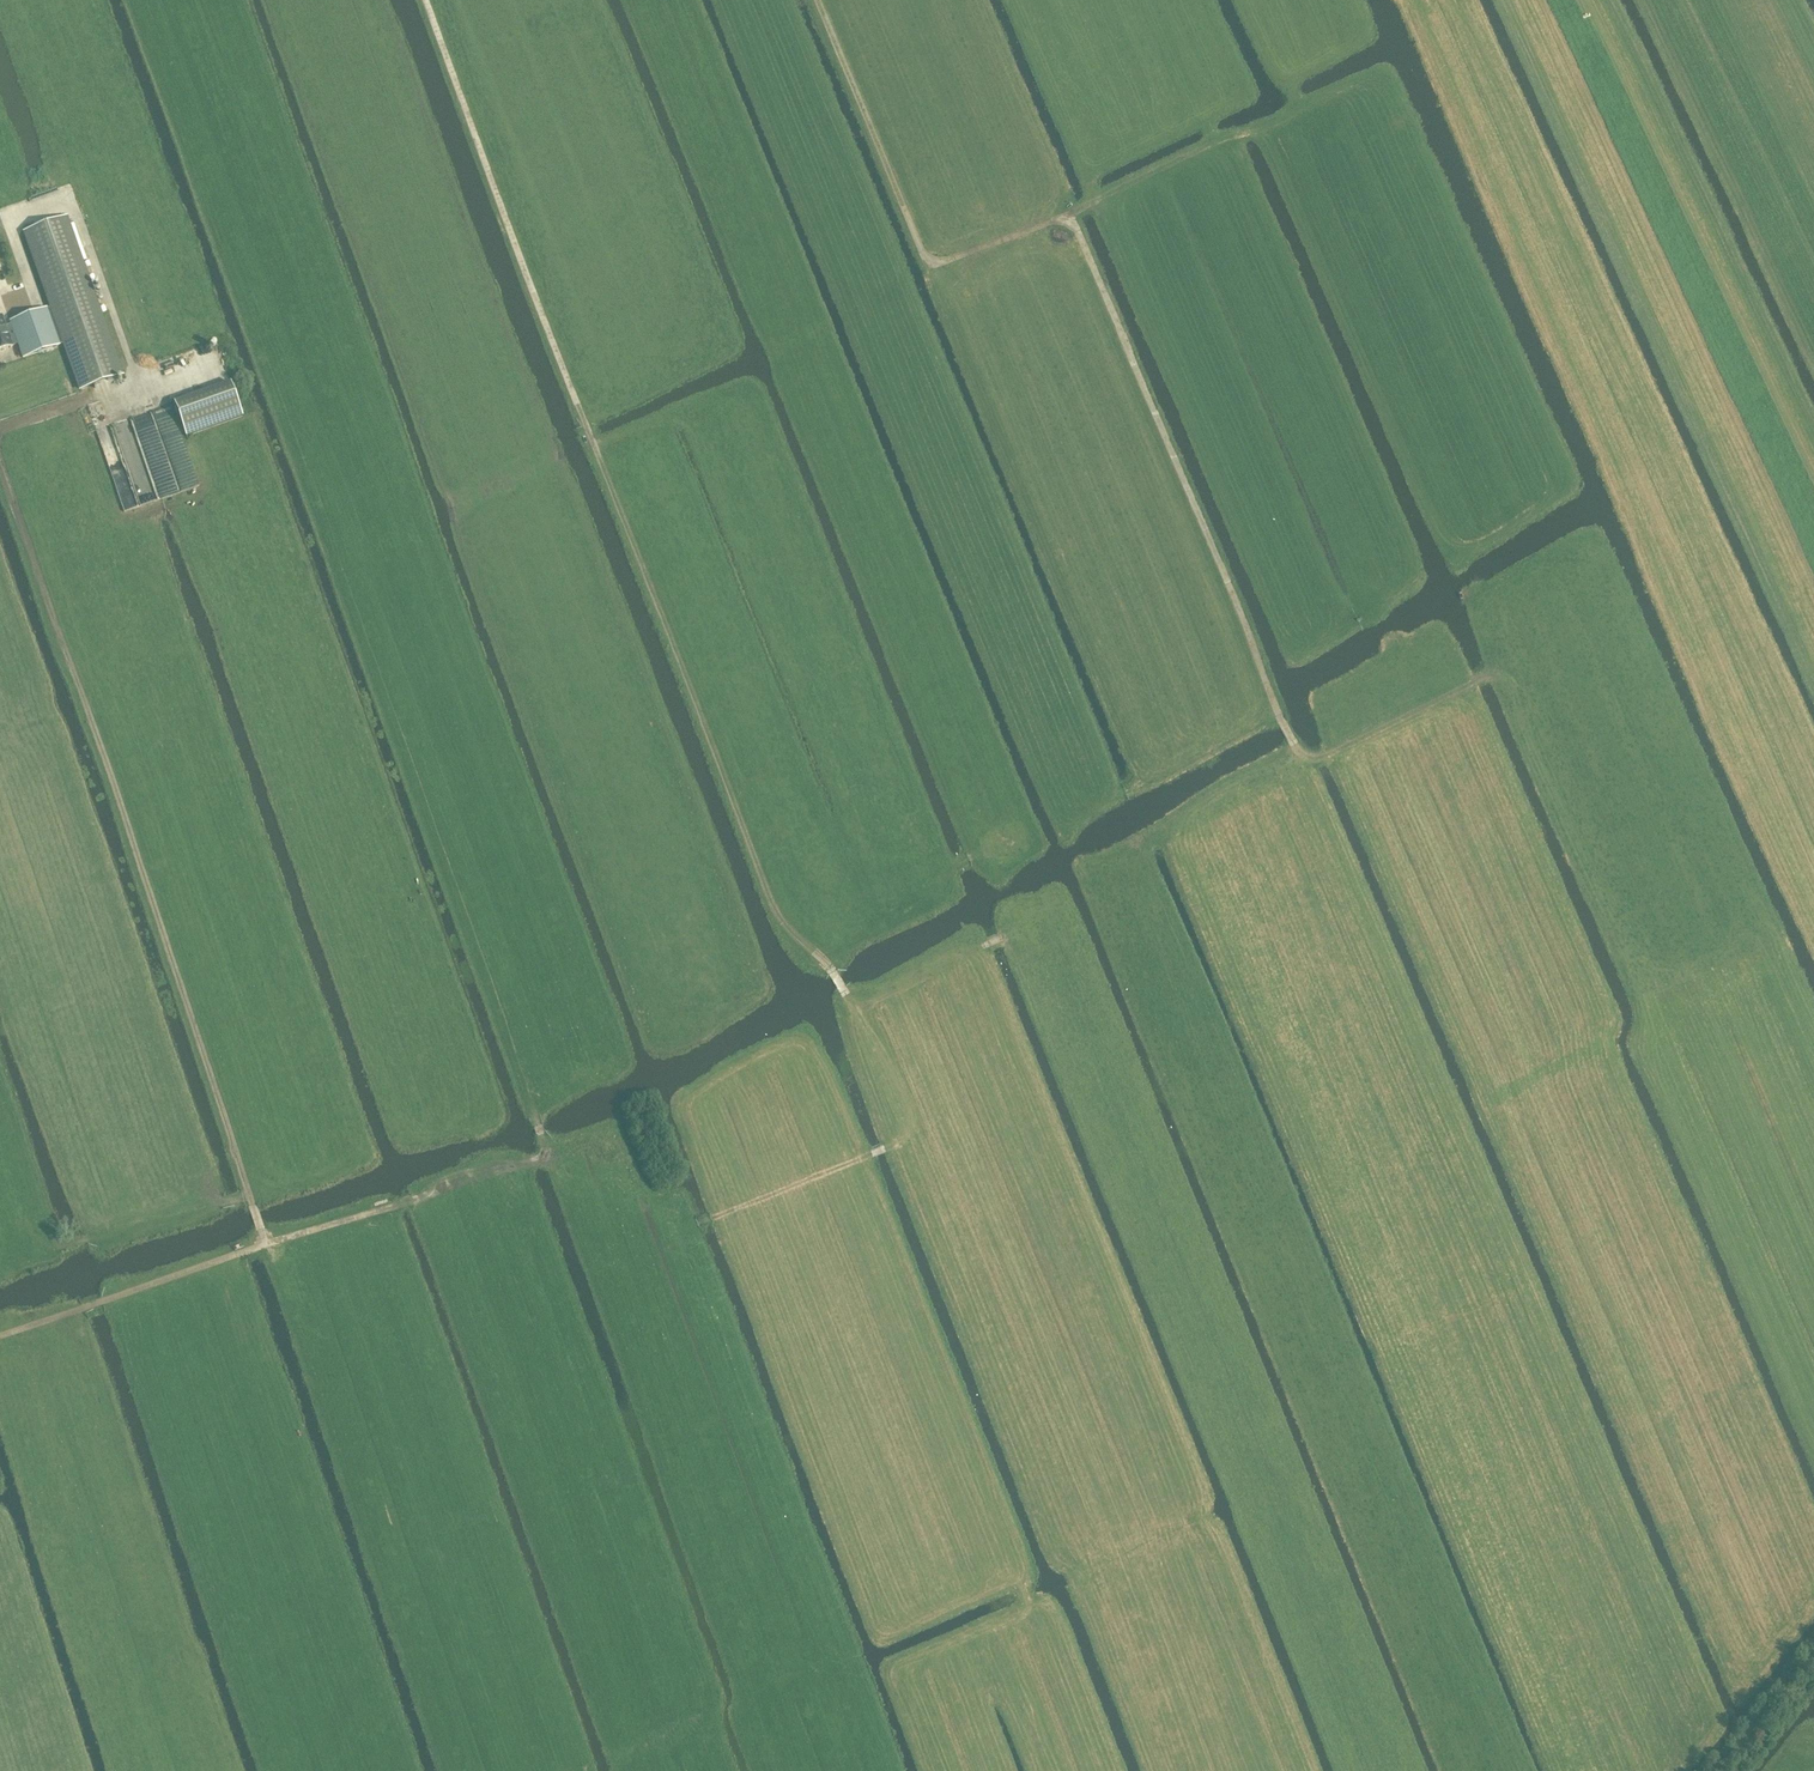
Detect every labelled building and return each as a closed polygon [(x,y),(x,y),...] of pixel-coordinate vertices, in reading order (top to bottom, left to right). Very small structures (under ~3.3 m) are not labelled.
[(25,232),(81,390),(121,376),(65,218),(25,232)] [(10,323),(11,327),(18,344),(23,359),(59,346),(46,310),(10,323)] [(18,344),(11,327),(6,329),(2,318),(0,318),(0,351),(12,347),(12,346),(18,344)] [(174,403),(186,437),(242,417),(230,383),(174,403)]
